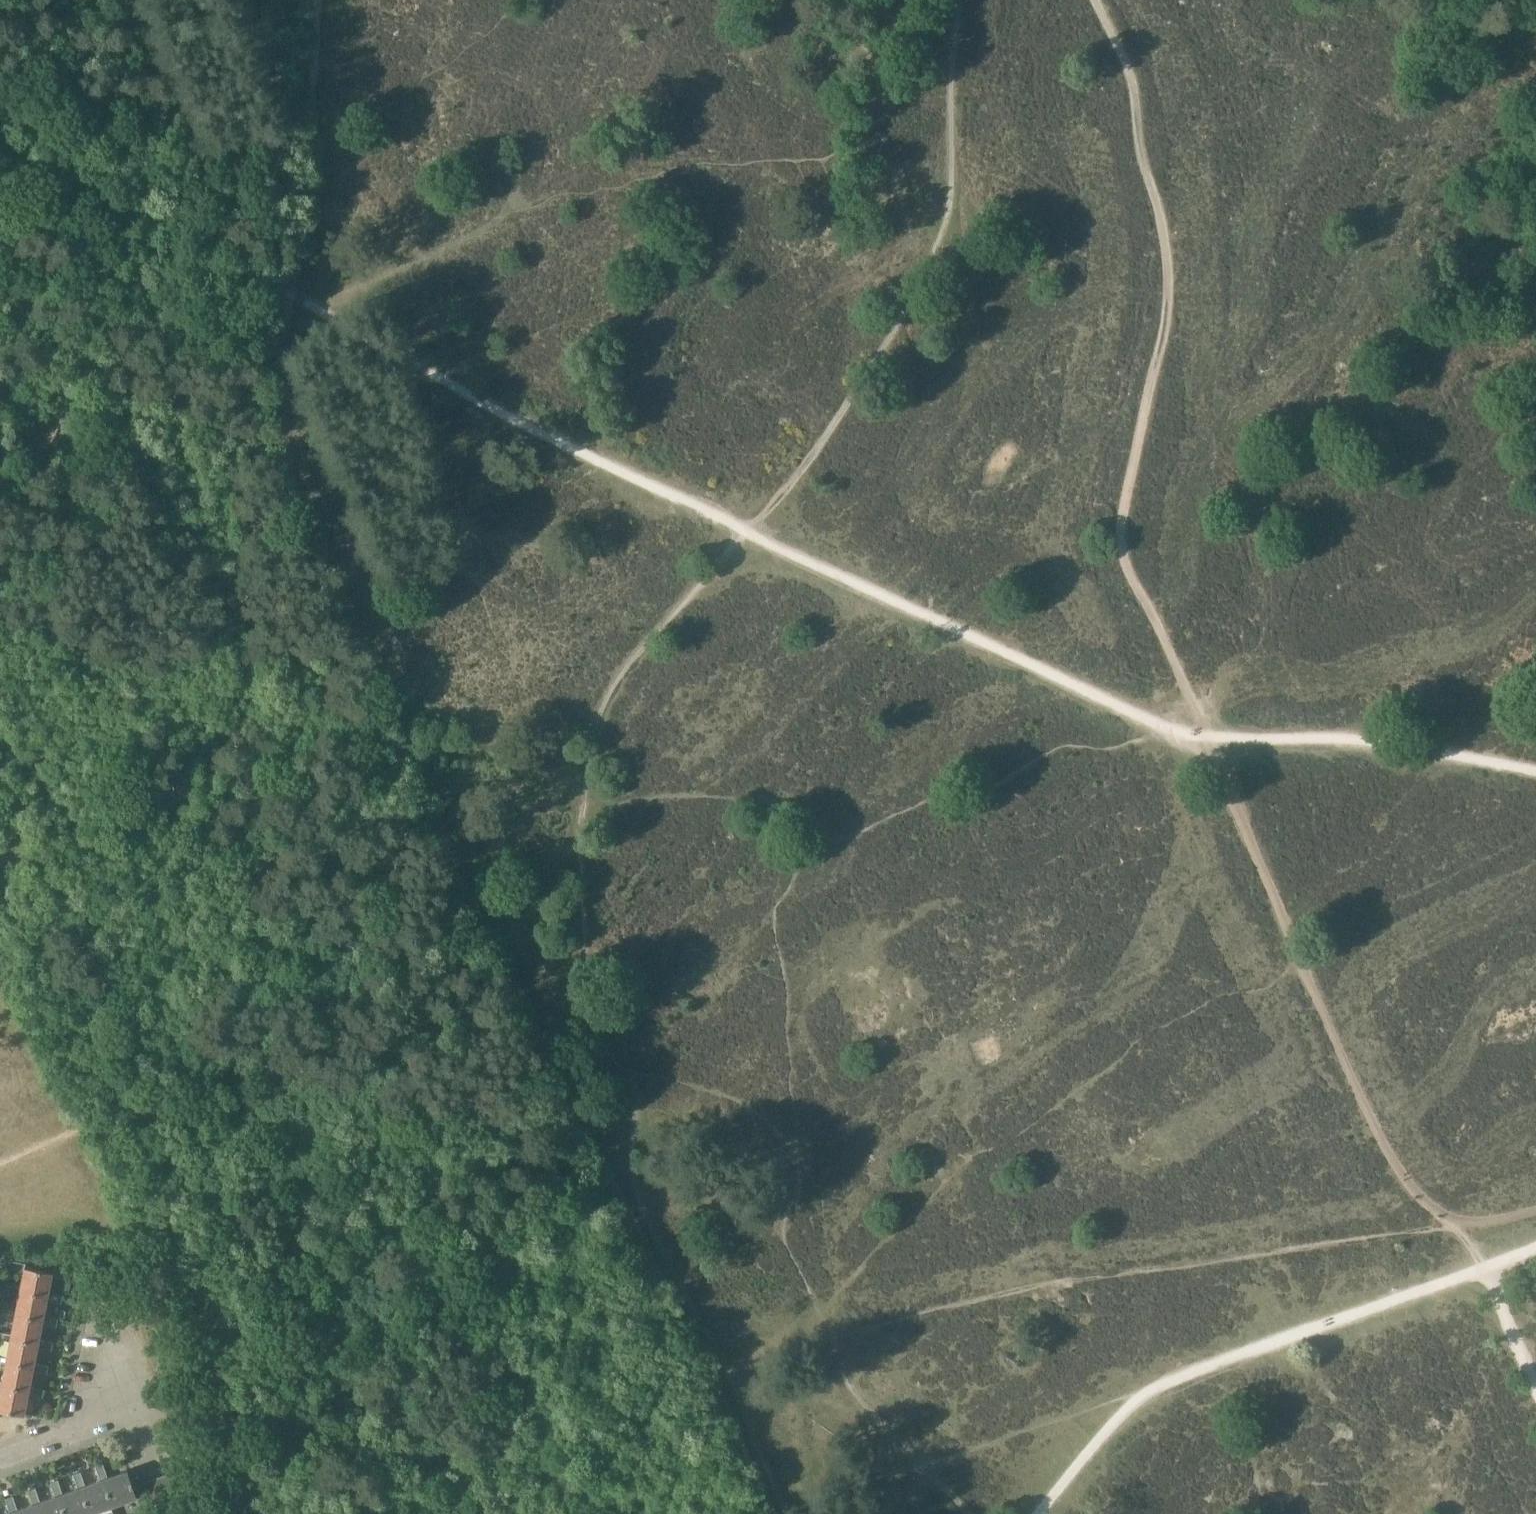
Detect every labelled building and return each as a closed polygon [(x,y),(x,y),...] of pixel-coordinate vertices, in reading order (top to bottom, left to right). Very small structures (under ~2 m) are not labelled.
[(68,1271),(67,1271),(53,1268),(53,1271),(25,1265),(20,1290),(48,1295),(49,1292),(52,1276),(66,1279),(68,1271)] [(63,1295),(49,1292),(48,1295),(20,1290),(15,1313),(43,1319),(44,1315),(47,1299),(61,1302),(63,1295)] [(43,1319),(15,1313),(10,1337),(38,1342),(39,1339),(42,1323),(56,1326),(58,1318),(44,1315),(43,1319)] [(53,1342),(39,1339),(38,1342),(10,1337),(6,1360),(34,1366),(34,1362),(37,1346),(52,1349),(53,1342)] [(6,1360),(1,1384),(29,1389),(30,1386),(33,1370),(47,1373),(48,1365),(34,1362),(34,1366),(6,1360)] [(30,1386),(29,1389),(1,1384),(0,1389),(0,1409),(24,1414),(28,1394),(42,1396),(44,1389),(30,1386)] [(100,1480),(105,1478),(114,1505),(110,1507),(112,1513),(121,1513),(118,1504),(137,1497),(134,1487),(128,1470),(108,1477),(103,1464),(95,1466),(100,1480)] [(185,1495),(177,1471),(166,1475),(174,1498),(185,1495)] [(105,1478),(100,1480),(85,1485),(81,1472),(73,1474),(78,1488),(82,1486),(92,1513),(110,1507),(114,1505),(105,1478)] [(166,1475),(155,1479),(164,1502),(174,1498),(166,1475)] [(56,1495),(59,1494),(66,1513),(90,1513),(92,1513),(82,1486),(78,1488),(63,1493),(58,1479),(51,1482),(56,1495)] [(164,1502),(155,1479),(145,1483),(153,1506),(164,1502)] [(145,1483),(134,1487),(137,1497),(142,1510),(153,1506),(145,1483)] [(33,1503),(37,1502),(41,1513),(66,1513),(59,1494),(56,1495),(40,1501),(35,1488),(28,1491),(33,1503)] [(33,1503),(17,1509),(13,1496),(5,1499),(10,1512),(14,1510),(15,1513),(41,1513),(37,1502),(33,1503)]
